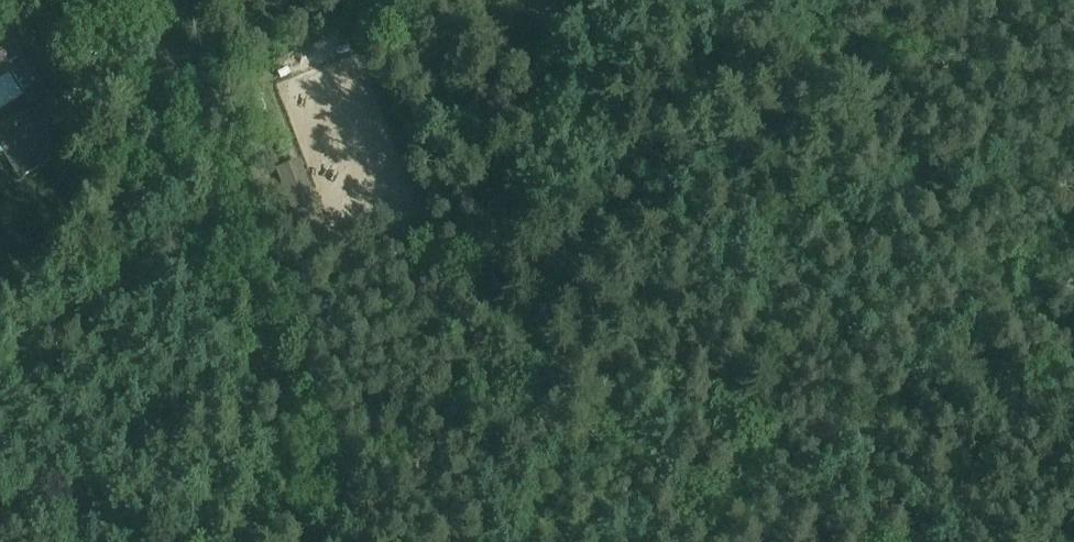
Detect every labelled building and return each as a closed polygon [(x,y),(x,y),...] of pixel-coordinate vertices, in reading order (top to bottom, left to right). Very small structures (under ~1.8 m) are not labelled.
[(0,95),(0,100),(7,112),(26,101),(17,86),(0,95)] [(0,133),(0,148),(19,179),(65,152),(53,133),(69,123),(54,98),(0,133)] [(301,143),(301,155),(318,154),(318,143),(301,143)] [(326,250),(292,164),(278,170),(312,256),(326,250)]
